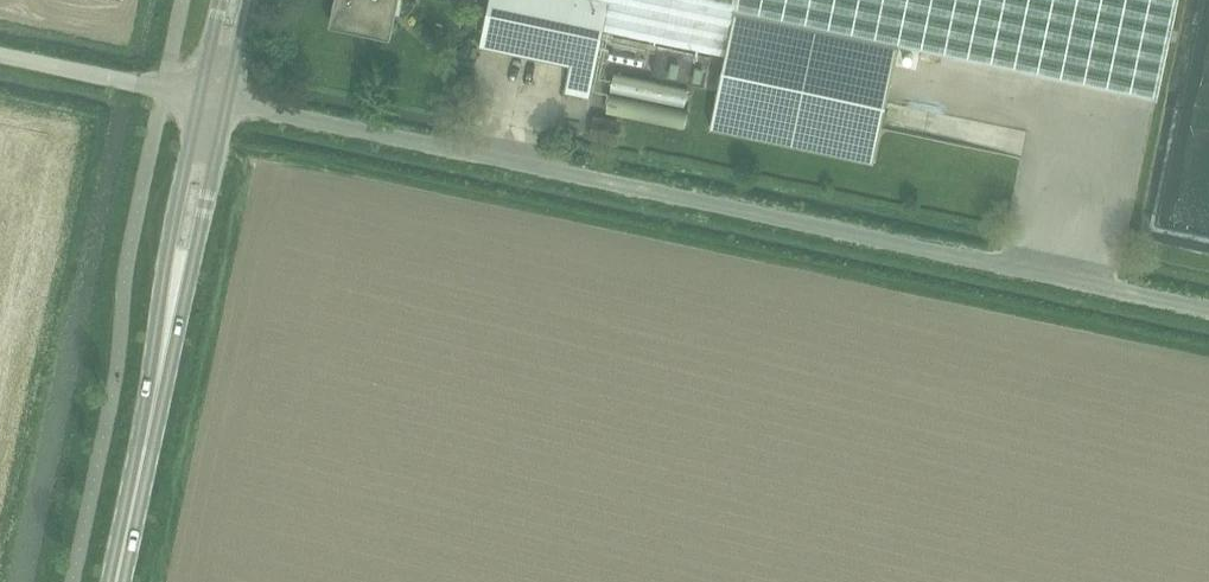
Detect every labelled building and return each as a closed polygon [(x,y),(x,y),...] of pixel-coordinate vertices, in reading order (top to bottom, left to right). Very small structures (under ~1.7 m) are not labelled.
[(334,13),(376,21),(373,33),(392,37),(395,25),(400,0),(337,0),(334,13)] [(721,129),(875,162),(882,128),(888,102),(900,45),(1156,98),(1177,0),(491,0),(481,45),(571,64),(566,91),(593,97),(608,27),(727,53),(711,128),(721,129)] [(616,41),(612,58),(646,66),(651,44),(639,42),(639,45),(616,41)] [(654,75),(705,86),(712,55),(660,44),(654,75)] [(615,74),(612,93),(687,108),(690,89),(615,74)] [(690,110),(611,94),(607,113),(686,129),(690,110)] [(619,143),(623,123),(596,118),(591,138),(619,143)]
